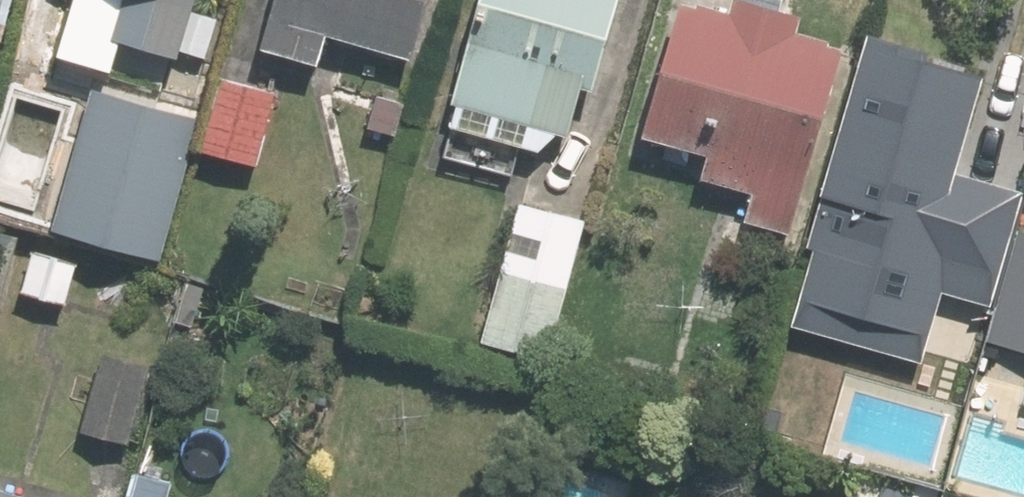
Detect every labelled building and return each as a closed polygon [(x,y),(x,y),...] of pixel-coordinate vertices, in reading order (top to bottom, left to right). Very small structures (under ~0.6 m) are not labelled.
[(18,0),(0,0),(0,65),(18,0)] [(128,32),(190,49),(204,0),(137,0),(128,32)] [(277,37),(332,53),(340,28),(423,50),(438,0),(288,0),(277,37)] [(470,94),(473,96),(467,118),(548,142),(566,126),(572,106),(583,110),(592,77),(603,80),(626,0),(497,0),(470,94)] [(660,126),(722,143),(714,170),(765,184),(756,215),(801,229),(854,45),(837,40),(838,31),(810,24),(815,6),(793,0),(748,0),(746,6),(724,0),(717,0),(716,1),(712,0),(696,0),(660,126)] [(883,25),(799,315),(922,351),(942,282),(995,298),(1023,197),(1023,178),(964,160),(992,64),(922,44),(924,36),(883,25)] [(287,88),(229,71),(208,141),(266,157),(287,88)] [(162,251),(202,113),(99,85),(59,223),(162,251)] [(410,99),(383,91),(375,122),(402,129),(410,99)] [(488,336),(555,355),(595,218),(527,199),(488,336)] [(0,223),(0,310),(23,230),(0,223)] [(995,337),(1023,346),(1023,239),(995,337)] [(84,260),(41,248),(30,287),(72,299),(84,260)] [(133,439),(154,362),(111,350),(89,426),(133,439)] [(136,475),(130,496),(165,496),(169,483),(136,475)]
